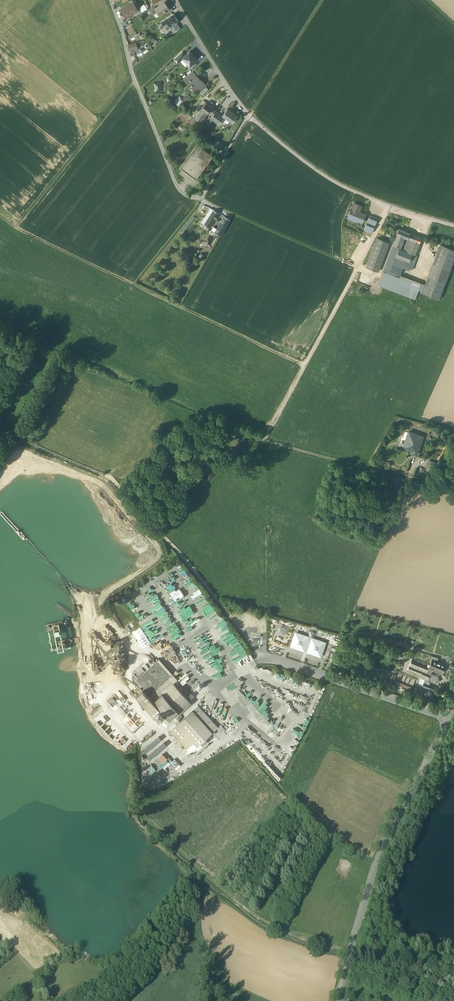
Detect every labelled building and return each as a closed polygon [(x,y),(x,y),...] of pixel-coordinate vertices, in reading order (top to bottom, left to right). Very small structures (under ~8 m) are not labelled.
[(138,9),(133,1),(121,9),(126,17),(134,12),(139,10),(138,9)] [(164,2),(159,5),(155,8),(160,15),(166,11),(169,9),(169,8),(166,5),(164,2)] [(174,14),(166,18),(162,20),(161,21),(162,22),(160,23),(161,24),(163,23),(163,24),(167,22),(170,26),(176,22),(178,21),(174,14)] [(176,22),(170,26),(175,32),(180,28),(176,22)] [(136,42),(128,44),(130,50),(131,49),(131,51),(134,50),(134,49),(137,48),(136,43),(136,42)] [(140,49),(132,53),(133,56),(138,53),(141,58),(144,56),(141,52),(140,49)] [(183,57),(186,54),(183,51),(174,59),(178,64),(181,60),(183,58),(183,57)] [(190,66),(195,61),(197,59),(195,56),(196,54),(194,52),(192,53),(190,51),(186,54),(183,57),(183,58),(181,60),(186,66),(188,64),(190,66)] [(188,64),(186,66),(190,70),(197,64),(195,61),(190,66),(188,64)] [(201,82),(195,76),(196,75),(193,71),(184,78),(190,85),(192,84),(195,88),(202,81),(201,82)] [(154,82),(156,91),(162,90),(161,81),(154,82)] [(202,81),(195,88),(198,91),(206,85),(202,81)] [(183,103),(178,97),(172,103),(177,108),(183,103)] [(203,107),(201,109),(206,114),(209,111),(212,107),(206,102),(206,103),(203,107)] [(237,115),(227,108),(222,115),(224,117),(232,123),(237,115)] [(201,109),(194,118),(198,121),(203,118),(206,114),(201,109)] [(222,115),(216,111),(211,118),(219,124),(224,117),(222,115)] [(220,148),(223,144),(216,138),(213,143),(220,148)] [(197,144),(180,167),(196,179),(213,156),(197,144)] [(361,206),(354,203),(352,208),(348,216),(362,222),(364,217),(365,214),(359,211),(361,206)] [(219,212),(214,210),(210,215),(215,218),(219,212)] [(210,215),(204,224),(209,227),(215,218),(210,215)] [(215,232),(221,235),(230,219),(224,216),(217,228),(215,232)] [(378,219),(370,216),(364,229),(372,233),(378,219)] [(406,231),(399,228),(396,234),(397,234),(404,237),(406,231)] [(422,237),(410,233),(409,234),(407,233),(406,237),(408,238),(403,250),(413,253),(410,261),(413,263),(415,263),(418,255),(415,254),(422,237)] [(404,237),(397,234),(393,244),(394,245),(400,247),(404,237)] [(389,243),(377,238),(366,266),(378,271),(389,243)] [(394,245),(378,285),(385,287),(394,262),(396,263),(398,257),(396,257),(399,248),(400,247),(394,245)] [(440,245),(422,292),(439,298),(453,259),(453,250),(440,245)] [(399,248),(396,257),(398,257),(410,261),(413,253),(403,250),(399,248)] [(394,262),(385,287),(416,299),(422,282),(401,274),(404,268),(410,270),(410,268),(413,263),(410,261),(398,257),(396,263),(394,262)] [(377,281),(363,275),(359,285),(373,290),(377,281)] [(418,435),(409,432),(404,448),(413,451),(413,453),(417,454),(419,448),(414,446),(418,435)] [(418,435),(414,446),(419,448),(423,436),(418,435)] [(435,462),(430,460),(427,468),(433,470),(435,462)] [(142,647),(151,642),(141,625),(133,630),(142,647)] [(287,628),(279,626),(277,633),(284,636),(287,628)] [(324,643),(313,639),(312,641),(311,640),(312,636),(313,637),(315,632),(310,631),(309,635),(310,636),(309,640),(307,639),(308,638),(296,634),(293,645),(304,649),(305,647),(306,647),(306,649),(307,649),(308,648),(309,648),(309,651),(320,654),(324,643)] [(400,668),(404,669),(405,665),(407,665),(410,656),(403,654),(400,663),(402,663),(400,668)] [(171,675),(158,660),(134,680),(142,689),(139,691),(137,693),(136,694),(159,720),(165,714),(169,718),(172,715),(175,718),(184,709),(182,706),(189,700),(173,682),(177,678),(173,673),(171,675)] [(428,665),(412,660),(408,670),(422,675),(421,678),(428,680),(433,670),(429,668),(427,667),(428,665)] [(444,664),(432,660),(430,665),(428,664),(428,665),(427,667),(429,668),(433,670),(441,673),(444,664)] [(435,687),(424,682),(422,688),(432,692),(435,687)] [(218,727),(198,705),(193,709),(212,732),(218,727)] [(193,709),(178,723),(194,742),(197,745),(212,732),(193,709)] [(178,723),(170,729),(187,748),(194,742),(178,723)] [(163,762),(167,758),(163,752),(158,757),(163,762)]
